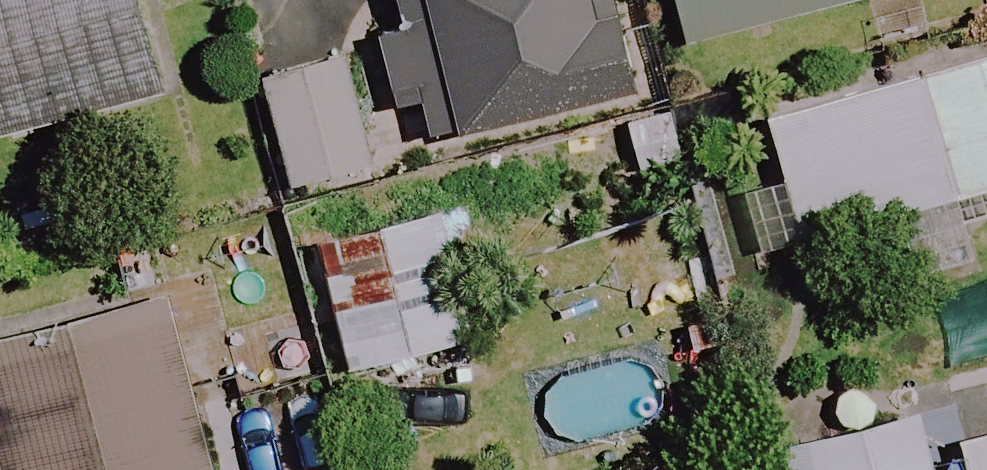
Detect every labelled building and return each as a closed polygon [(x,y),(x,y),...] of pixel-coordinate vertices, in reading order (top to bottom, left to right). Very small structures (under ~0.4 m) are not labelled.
[(150,98),(124,0),(0,0),(0,137),(150,98)] [(397,114),(412,110),(420,143),(621,94),(598,0),(403,0),(415,53),(384,60),(397,114)] [(678,46),(860,0),(666,0),(678,46)] [(331,48),(259,66),(289,187),(361,168),(331,48)] [(761,123),(797,246),(986,191),(986,57),(761,123)] [(458,350),(419,215),(308,246),(347,382),(458,350)] [(157,307),(0,345),(0,469),(197,469),(157,307)] [(907,417),(803,442),(810,469),(920,469),(907,417)]
